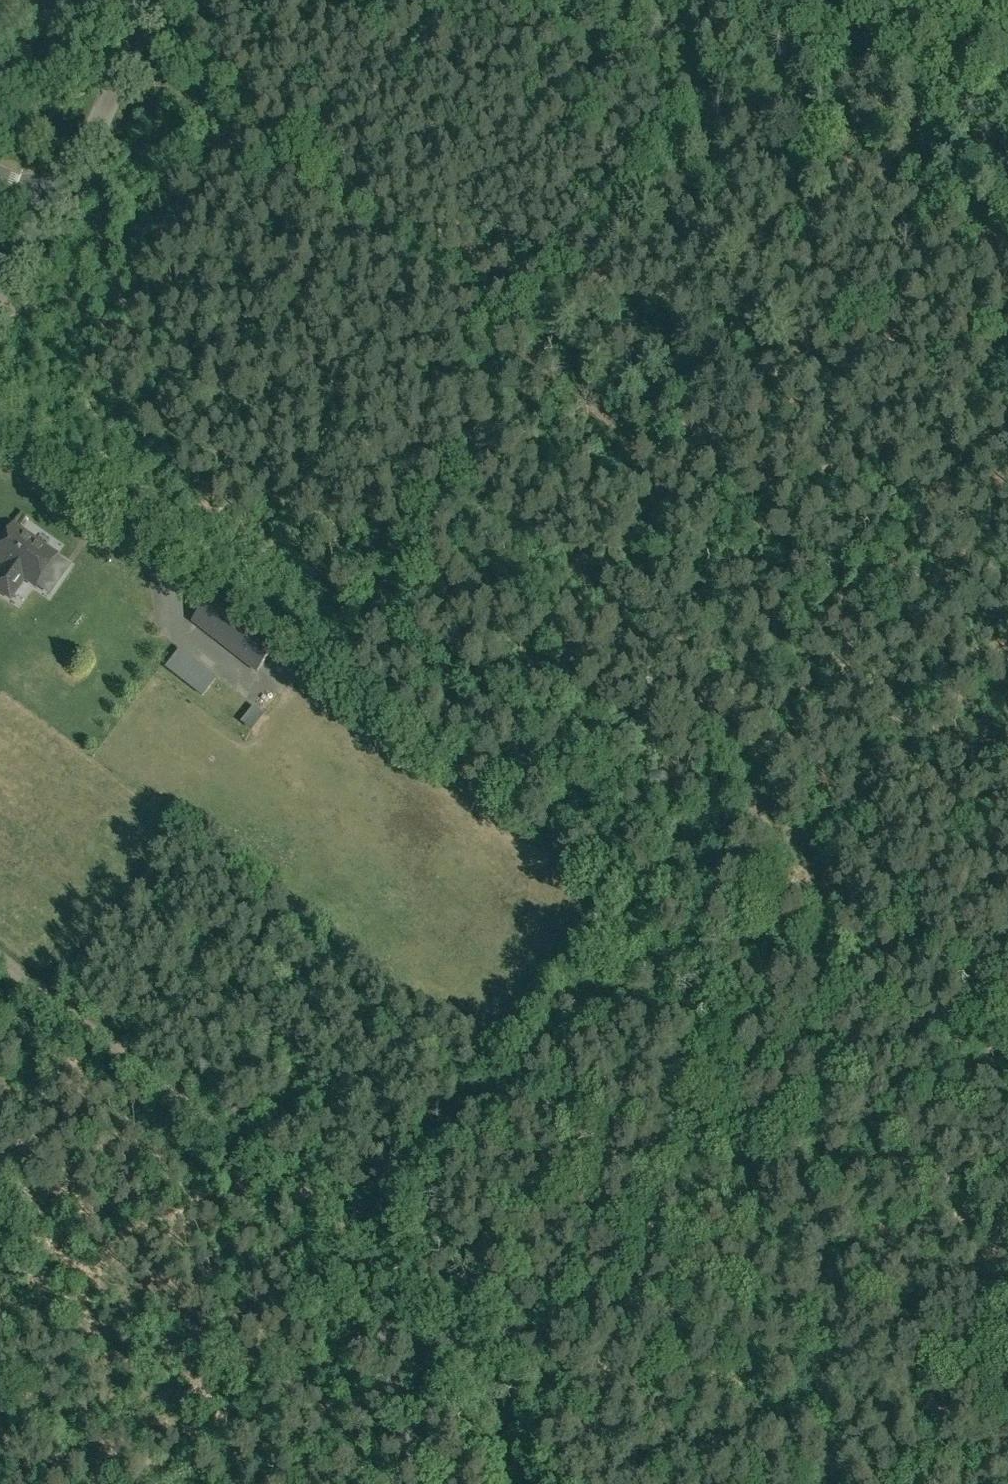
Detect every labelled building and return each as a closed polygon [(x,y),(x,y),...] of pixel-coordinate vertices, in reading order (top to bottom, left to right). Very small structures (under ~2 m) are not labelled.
[(15,523),(0,545),(0,560),(5,563),(0,571),(0,589),(12,597),(25,577),(36,585),(56,556),(58,553),(15,523)] [(56,556),(36,585),(50,594),(70,566),(56,556)] [(195,619),(258,668),(275,646),(212,597),(195,619)]
